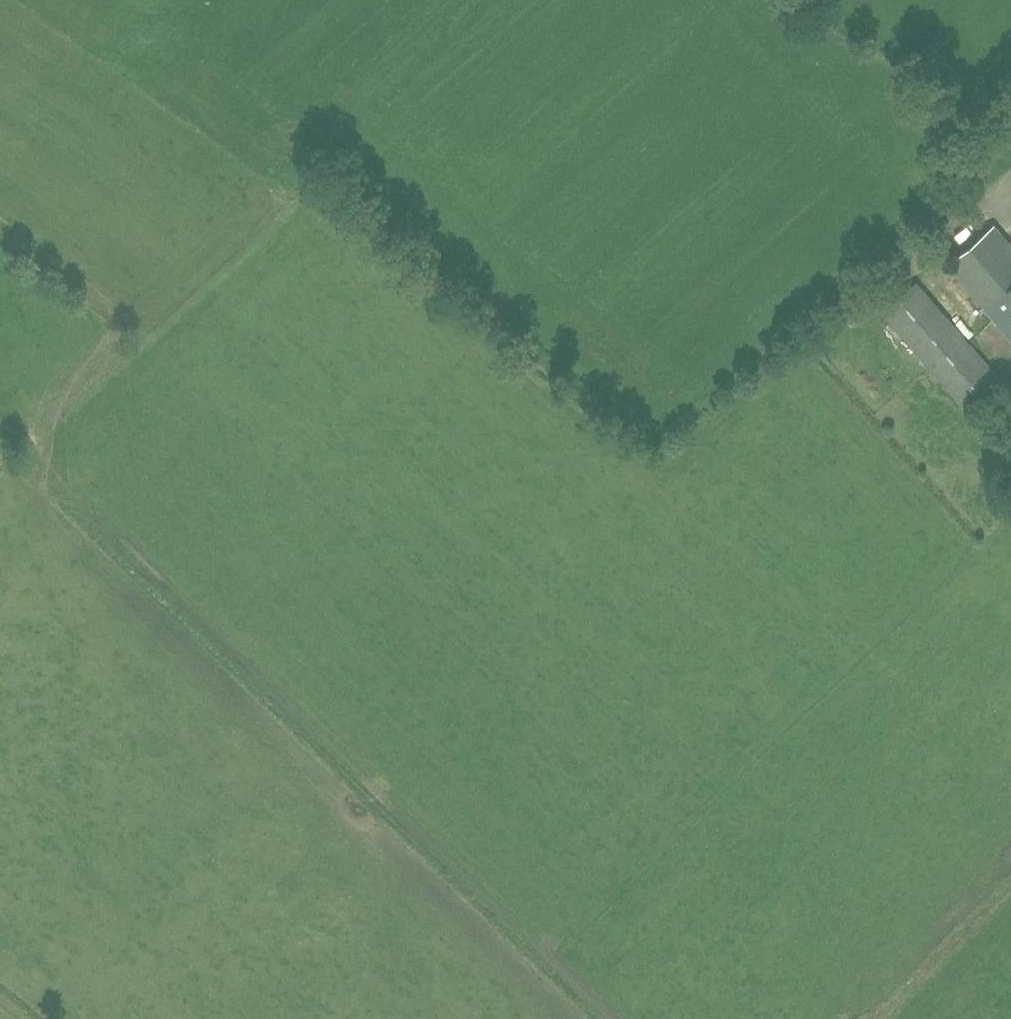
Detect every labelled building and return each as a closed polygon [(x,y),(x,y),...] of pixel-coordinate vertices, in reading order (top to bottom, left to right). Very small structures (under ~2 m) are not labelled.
[(984,307),(1010,339),(1010,242),(995,223),(947,262),(984,307)] [(884,311),(969,409),(1001,382),(915,284),(884,311)]
